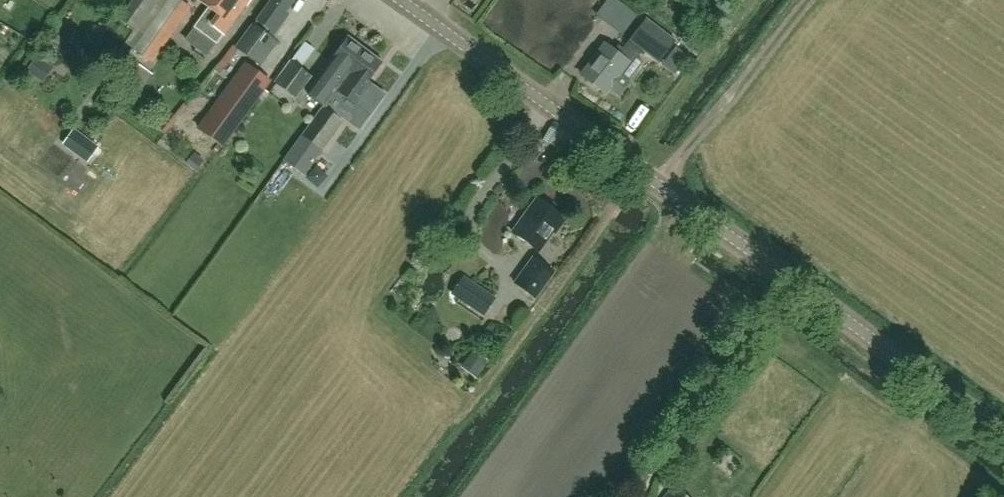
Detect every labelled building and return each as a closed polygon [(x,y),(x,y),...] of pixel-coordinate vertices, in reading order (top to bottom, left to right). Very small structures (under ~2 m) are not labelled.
[(118,18),(137,31),(156,0),(132,0),(118,18)] [(158,53),(190,8),(178,0),(168,0),(140,39),(133,49),(151,62),(158,53)] [(251,0),(197,0),(209,8),(194,28),(217,44),(231,24),(232,25),(248,3),(251,0)] [(257,20),(235,48),(260,67),(278,43),(272,38),(290,15),(285,12),(294,0),(272,0),(257,20)] [(597,11),(613,22),(626,4),(621,0),(605,0),(597,11)] [(675,40),(646,19),(630,41),(643,51),(658,63),(675,40)] [(336,91),(356,63),(353,61),(363,49),(347,38),(314,84),(308,92),(316,98),(325,105),(336,91)] [(643,51),(630,41),(619,55),(605,44),(591,63),(594,65),(584,78),(604,94),(609,87),(621,95),(630,82),(619,74),(629,61),(629,62),(636,53),(640,56),(643,51)] [(308,66),(319,51),(308,42),(296,58),(308,66)] [(676,48),(663,64),(675,75),(689,58),(676,48)] [(381,63),(363,49),(353,61),(356,63),(336,91),(355,105),(357,106),(369,88),(365,85),(381,63)] [(275,83),(296,99),(313,76),(291,61),(275,83)] [(199,131),(222,147),(253,104),(230,87),(199,131)] [(343,121),(323,107),(302,137),(305,138),(321,150),(322,151),(343,121)] [(73,132),(62,147),(85,163),(96,149),(73,132)] [(196,154),(189,163),(204,173),(210,164),(196,154)] [(553,232),(555,234),(566,219),(538,199),(513,233),(538,252),(553,232)] [(536,300),(555,274),(536,260),(516,285),(536,300)] [(485,317),(497,299),(471,281),(458,299),(485,317)] [(472,355),(465,369),(485,379),(492,365),(472,355)] [(673,487),(665,496),(686,496),(673,487)]
